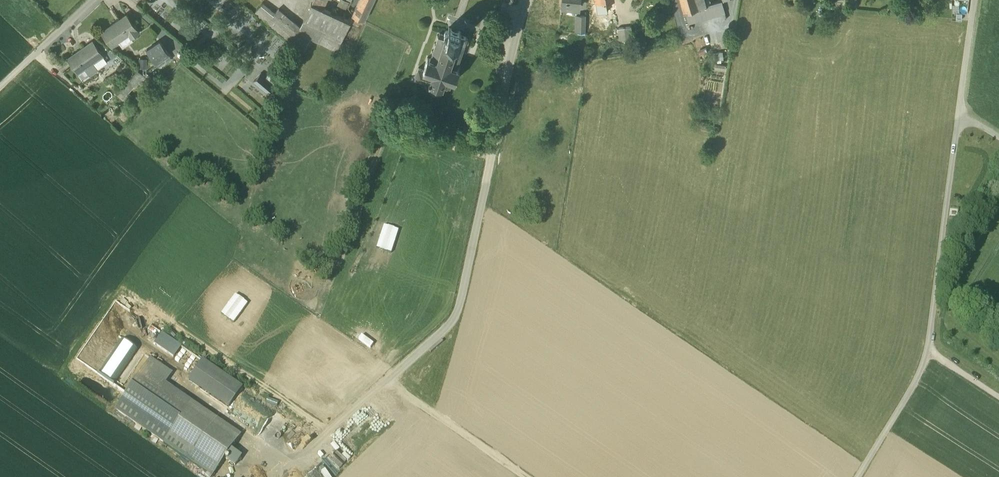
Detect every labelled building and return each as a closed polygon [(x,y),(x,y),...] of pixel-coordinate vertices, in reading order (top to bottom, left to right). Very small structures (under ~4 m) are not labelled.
[(250,22),(257,15),(243,0),(231,12),(241,23),(247,18),(250,22)] [(352,15),(364,20),(373,0),(359,0),(352,15)] [(561,3),(561,7),(569,8),(578,9),(579,0),(562,0),(561,3)] [(683,6),(679,8),(681,14),(685,13),(685,12),(698,8),(695,0),(681,0),(683,6)] [(698,8),(705,6),(704,0),(695,0),(698,8)] [(263,2),(255,12),(267,23),(275,13),(263,2)] [(604,2),(596,3),(597,14),(605,13),(604,2)] [(698,8),(685,12),(685,13),(689,29),(727,19),(722,2),(705,6),(698,8)] [(312,3),(311,3),(303,19),(342,38),(350,21),(323,8),(312,3)] [(301,27),(279,8),(275,13),(267,23),(293,44),(301,27)] [(127,15),(101,32),(111,46),(119,41),(129,34),(131,38),(131,37),(139,32),(127,15)] [(586,18),(577,17),(576,32),(585,33),(586,18)] [(342,38),(303,19),(301,27),(293,44),(292,44),(302,49),(308,36),(310,37),(315,38),(318,40),(318,41),(337,50),(342,38)] [(444,33),(444,34),(439,32),(438,35),(437,35),(437,36),(438,37),(435,43),(434,43),(434,44),(435,45),(433,51),(432,50),(431,52),(432,52),(430,58),(427,57),(423,70),(418,68),(415,79),(429,84),(429,86),(430,89),(432,91),(435,91),(438,91),(440,90),(442,88),(443,88),(444,88),(446,89),(448,88),(449,88),(449,87),(450,87),(452,81),(455,82),(459,68),(456,67),(458,61),(459,61),(460,60),(459,60),(461,54),(462,54),(462,52),(461,52),(464,46),(465,46),(465,44),(464,44),(466,44),(467,43),(468,42),(468,41),(468,39),(468,38),(466,37),(467,36),(460,34),(461,31),(455,29),(449,27),(447,30),(446,30),(445,30),(445,31),(444,32),(444,33)] [(631,27),(624,28),(626,40),(633,40),(631,27)] [(624,28),(617,29),(618,41),(626,40),(624,28)] [(129,34),(119,41),(122,46),(133,39),(131,37),(131,38),(129,34)] [(93,41),(67,58),(78,73),(84,69),(93,63),(103,55),(93,41)] [(169,54),(160,41),(147,50),(156,63),(168,54),(169,54)] [(168,54),(156,63),(159,67),(171,58),(168,54)] [(93,63),(84,69),(89,75),(93,72),(97,69),(93,63)] [(147,79),(138,71),(123,88),(119,85),(114,91),(118,94),(117,95),(122,99),(138,81),(142,85),(147,79)] [(277,79),(270,72),(266,77),(273,84),(277,79)] [(266,77),(260,73),(254,81),(267,93),(274,85),(273,84),(266,77)] [(161,332),(153,343),(174,357),(181,345),(161,332)] [(172,373),(151,359),(116,410),(212,476),(236,442),(161,390),(172,373)] [(189,380),(230,409),(243,391),(202,362),(189,380)]
